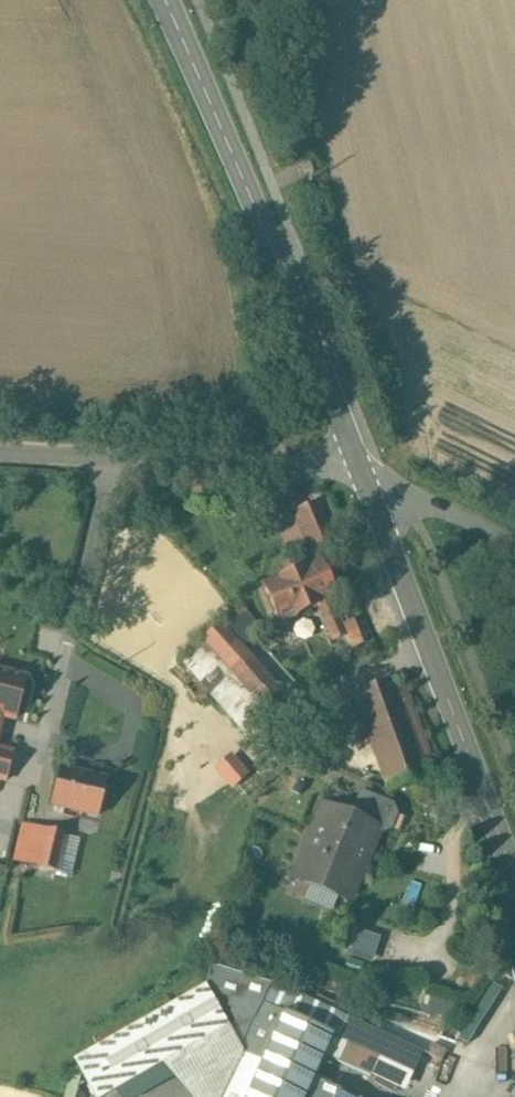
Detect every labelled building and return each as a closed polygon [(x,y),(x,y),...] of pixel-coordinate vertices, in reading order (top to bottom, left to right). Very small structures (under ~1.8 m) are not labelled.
[(428,159),(443,160),(444,147),(429,145),(428,159)] [(309,165),(297,169),(301,179),(313,175),(309,165)] [(363,372),(355,375),(361,392),(369,389),(363,372)] [(319,502),(293,512),(312,559),(338,548),(319,502)] [(320,562),(263,587),(279,623),(336,598),(320,562)] [(220,624),(195,647),(237,695),(262,672),(220,624)] [(237,695),(195,647),(180,660),(222,708),(237,695)] [(6,721),(15,724),(27,677),(0,670),(0,742),(6,721)] [(262,672),(237,695),(268,729),(274,723),(292,706),(262,672)] [(393,680),(354,694),(388,790),(427,776),(393,680)] [(268,729),(237,695),(222,708),(253,743),(268,729)] [(292,706),(274,723),(284,734),(302,717),(292,706)] [(6,786),(15,752),(0,749),(0,784),(6,786)] [(106,781),(60,770),(51,805),(56,806),(54,813),(62,815),(63,808),(97,817),(106,781)] [(351,818),(325,808),(306,853),(302,852),(294,871),(311,878),(308,886),(346,901),(366,853),(370,855),(380,830),(390,829),(395,815),(391,806),(361,794),(351,818)] [(45,831),(23,825),(14,862),(36,868),(36,867),(45,831)] [(36,867),(36,868),(56,872),(65,836),(45,831),(36,867)] [(378,961),(388,935),(363,926),(353,952),(378,961)] [(73,1063),(73,1064),(80,1076),(92,1096),(106,1096),(226,1029),(239,1051),(261,1004),(264,1005),(271,989),(270,988),(271,986),(210,967),(205,988),(73,1063)] [(477,1041),(508,987),(499,982),(469,1036),(477,1041)] [(421,1053),(307,1000),(288,996),(271,989),(264,1005),(284,1015),(332,1037),(323,1057),(370,1078),(378,1058),(412,1074),(421,1053)] [(261,1004),(239,1051),(239,1052),(218,1096),(246,1096),(284,1015),(264,1005),(261,1004)] [(246,1096),(347,1096),(312,1081),(323,1057),(332,1037),(284,1015),(246,1096)] [(446,1052),(431,1045),(426,1055),(441,1062),(446,1052)]
